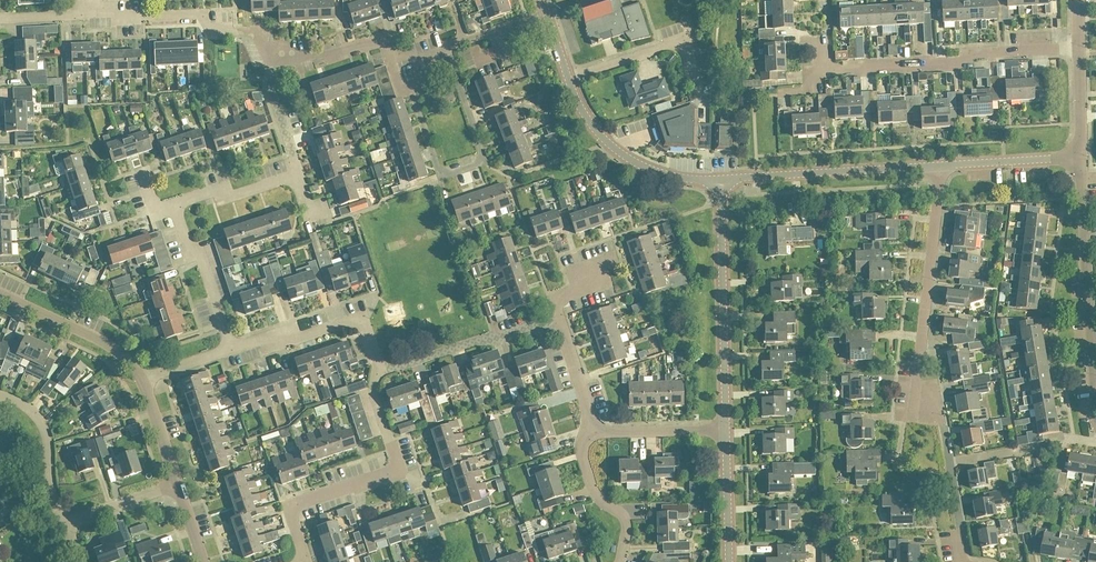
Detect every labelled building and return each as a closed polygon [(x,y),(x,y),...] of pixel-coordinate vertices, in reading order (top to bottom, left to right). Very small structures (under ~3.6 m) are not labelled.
[(252,11),(266,11),(265,0),(251,0),(252,11)] [(266,11),(279,10),(279,0),(265,0),(266,11)] [(283,2),(283,0),(279,0),(279,10),(279,21),(293,20),(292,2),(283,2)] [(306,1),(297,2),(297,0),(292,0),(292,2),(293,20),(307,20),(306,1)] [(319,0),(319,1),(310,1),(310,0),(306,0),(306,1),(307,20),(320,19),(319,0)] [(320,19),(334,19),(333,0),(331,0),(324,0),(319,0),(320,19)] [(343,12),(350,11),(351,17),(348,18),(352,29),(365,25),(364,22),(367,20),(361,1),(361,0),(342,0),(343,12)] [(361,1),(367,20),(380,16),(376,3),(382,1),(382,0),(361,0),(361,1)] [(382,1),(384,7),(391,5),(395,18),(408,14),(404,0),(382,0),(382,1)] [(408,14),(422,10),(418,0),(404,0),(408,14)] [(422,10),(434,5),(432,0),(418,0),(422,10)] [(484,4),(477,6),(479,12),(486,9),(488,17),(481,20),(482,24),(490,21),(489,18),(511,11),(507,0),(500,0),(484,5),(484,4)] [(593,44),(602,41),(613,38),(625,34),(631,41),(650,37),(639,3),(623,8),(620,0),(578,0),(593,44)] [(767,3),(764,3),(765,16),(793,14),(792,1),(783,1),(783,0),(767,0),(767,3)] [(895,6),(895,12),(896,25),(904,25),(905,44),(911,43),(909,24),(909,11),(908,5),(908,0),(895,0),(895,6)] [(956,1),(957,21),(959,21),(968,21),(968,30),(973,29),(973,20),(970,21),(969,0),(968,0),(963,1),(963,0),(955,0),(956,1)] [(970,21),(973,20),(981,20),(982,29),(986,29),(986,20),(984,20),(983,0),(977,0),(969,0),(970,21)] [(984,20),(986,20),(994,20),(994,23),(1003,22),(1002,7),(1002,0),(983,0),(984,20)] [(1002,7),(1008,7),(1019,6),(1019,15),(1024,15),(1024,6),(1022,6),(1021,0),(1002,0),(1002,7)] [(1034,0),(1021,0),(1022,6),(1024,6),(1033,6),(1033,14),(1038,14),(1037,5),(1035,5),(1034,0)] [(1037,5),(1045,5),(1046,14),(1051,13),(1051,3),(1048,3),(1048,0),(1034,0),(1035,5),(1037,5)] [(957,21),(956,1),(942,2),(943,22),(955,22),(955,31),(960,30),(959,21),(957,21)] [(854,8),(853,8),(853,2),(839,3),(839,9),(840,28),(855,28),(854,8)] [(922,4),(908,5),(909,11),(909,24),(923,24),(925,42),(932,42),(931,14),(930,4),(922,4)] [(881,6),(867,7),(868,27),(882,26),(881,6)] [(895,6),(881,6),(882,26),(896,25),(895,12),(895,6)] [(867,7),(854,8),(855,28),(868,27),(867,7)] [(462,15),(464,23),(473,22),(471,13),(462,15)] [(765,16),(765,30),(759,30),(759,38),(776,37),(776,29),(794,28),(793,14),(765,16)] [(39,33),(38,25),(19,25),(19,33),(39,33)] [(42,49),(42,41),(45,41),(44,34),(28,34),(29,41),(15,42),(16,56),(36,55),(36,49),(42,49)] [(863,36),(855,37),(856,59),(864,58),(863,36)] [(776,37),(759,38),(760,46),(765,46),(765,59),(786,58),(785,44),(776,44),(776,37)] [(856,59),(855,37),(854,37),(855,39),(849,39),(850,47),(847,47),(848,59),(856,59)] [(198,41),(177,42),(157,42),(157,39),(150,39),(151,74),(156,74),(156,66),(178,65),(199,64),(198,41)] [(87,63),(86,43),(72,44),(73,63),(73,72),(82,72),(88,71),(88,62),(87,63)] [(99,52),(100,52),(100,43),(86,43),(87,63),(88,62),(95,62),(96,80),(102,80),(102,70),(100,70),(99,52)] [(906,44),(899,43),(898,53),(904,54),(906,44)] [(127,50),(113,51),(114,70),(116,70),(123,69),(123,79),(130,78),(129,69),(127,69),(127,50)] [(140,50),(127,50),(127,69),(129,69),(137,69),(137,78),(143,78),(143,68),(141,68),(140,50)] [(113,51),(100,52),(99,52),(100,70),(102,70),(109,70),(110,79),(116,79),(116,70),(114,70),(113,51)] [(672,63),(677,58),(672,53),(667,58),(672,63)] [(36,55),(16,56),(16,71),(30,70),(31,77),(47,76),(46,69),(44,69),(43,62),(36,63),(36,55)] [(660,56),(650,59),(651,65),(662,61),(660,56)] [(761,73),(762,77),(759,77),(759,80),(743,81),(743,88),(763,87),(763,81),(778,80),(778,72),(786,72),(786,58),(765,59),(766,73),(761,73)] [(1018,72),(1018,67),(1018,61),(1011,61),(1011,67),(1012,67),(1013,80),(1005,81),(1005,76),(997,76),(999,101),(1006,101),(1020,100),(1018,75),(1018,72)] [(358,64),(355,65),(363,89),(377,85),(376,81),(372,69),(373,69),(371,63),(359,67),(358,64)] [(353,69),(341,73),(348,94),(363,89),(355,65),(352,66),(353,69)] [(385,65),(373,69),(372,69),(376,81),(389,76),(387,70),(385,65)] [(1020,100),(1034,99),(1033,90),(1049,89),(1048,73),(1032,74),(1032,79),(1025,80),(1025,71),(1024,71),(1024,68),(1019,68),(1019,67),(1018,67),(1018,72),(1018,75),(1020,100)] [(501,72),(475,82),(480,95),(497,88),(504,86),(502,79),(508,77),(506,71),(501,73),(501,72)] [(327,74),(324,75),(332,99),(348,94),(341,73),(328,77),(327,74)] [(631,106),(668,94),(663,79),(641,87),(636,73),(622,78),(631,106)] [(332,99),(324,75),(321,76),(323,80),(310,84),(317,105),(332,99)] [(885,90),(885,75),(876,75),(876,90),(885,90)] [(391,82),(389,76),(376,81),(377,85),(378,86),(391,82)] [(990,89),(976,90),(977,96),(977,107),(978,116),(992,115),(991,101),(999,101),(997,76),(989,77),(990,89)] [(393,88),(391,82),(378,86),(379,92),(393,88)] [(497,88),(480,95),(484,108),(502,101),(499,93),(507,89),(506,85),(497,88)] [(6,117),(26,116),(33,116),(33,107),(32,87),(17,88),(18,103),(5,103),(3,103),(3,113),(5,113),(6,117)] [(393,88),(379,92),(381,98),(395,94),(393,88)] [(840,94),(834,94),(834,89),(826,89),(826,95),(827,111),(835,110),(835,119),(849,118),(848,98),(847,98),(847,91),(840,91),(840,94)] [(963,92),(955,93),(956,101),(956,109),(963,108),(964,117),(978,116),(977,107),(977,96),(976,90),(971,90),(972,97),(963,97),(963,92)] [(892,123),(891,103),(878,104),(877,91),(869,92),(870,108),(878,107),(879,124),(892,123)] [(260,101),(259,92),(249,93),(249,102),(260,101)] [(862,97),(848,98),(849,118),(863,117),(863,113),(869,112),(869,108),(870,108),(869,92),(861,92),(862,97)] [(956,101),(955,93),(947,93),(948,99),(934,100),(934,108),(935,128),(949,127),(948,109),(956,109),(956,101)] [(395,94),(381,98),(383,104),(397,100),(395,94)] [(534,97),(537,105),(545,101),(542,94),(534,97)] [(819,115),(806,116),(807,135),(820,135),(820,128),(828,127),(827,111),(826,95),(818,95),(819,115)] [(912,96),(904,97),(891,97),(891,103),(892,123),(906,122),(905,113),(913,112),(912,96)] [(920,96),(912,96),(913,112),(914,121),(921,121),(922,128),(935,128),(934,108),(921,108),(920,96)] [(386,113),(377,116),(379,120),(388,117),(406,111),(402,98),(397,100),(383,104),(386,113)] [(504,107),(515,103),(513,98),(502,102),(504,107)] [(690,102),(652,114),(660,140),(659,141),(656,145),(667,153),(670,149),(670,148),(697,149),(698,123),(699,109),(690,102)] [(521,106),(495,116),(500,129),(517,122),(514,114),(523,110),(521,106)] [(269,133),(263,115),(255,118),(252,110),(246,112),(249,120),(250,120),(256,138),(269,133)] [(406,111),(388,117),(391,126),(382,128),(384,132),(392,130),(410,124),(406,111)] [(807,135),(806,116),(792,116),(792,111),(784,112),(785,127),(792,127),(793,136),(807,135)] [(250,120),(249,120),(242,123),(239,114),(233,116),(236,125),(237,124),(243,142),(256,138),(250,120)] [(27,126),(26,116),(6,117),(6,118),(6,132),(15,132),(16,146),(35,146),(34,126),(27,126)] [(188,124),(186,118),(182,120),(184,126),(182,126),(185,135),(187,134),(193,152),(206,148),(200,130),(191,133),(188,124)] [(237,124),(236,125),(229,127),(226,119),(220,121),(223,129),(224,129),(230,147),(243,142),(237,124)] [(517,122),(500,129),(505,141),(522,135),(519,126),(527,123),(526,119),(517,122)] [(224,129),(223,129),(216,131),(213,123),(207,125),(210,134),(211,134),(217,151),(230,147),(224,129)] [(698,123),(697,149),(710,149),(711,124),(698,123)] [(716,123),(715,150),(734,150),(735,124),(716,123)] [(410,124),(392,130),(395,138),(387,141),(388,146),(396,143),(414,137),(410,124)] [(133,135),(139,153),(152,149),(146,131),(138,134),(135,126),(129,128),(132,136),(133,135)] [(314,139),(327,135),(324,126),(311,131),(314,139)] [(187,134),(185,135),(178,137),(175,129),(169,131),(172,139),(174,139),(180,157),(193,152),(187,134)] [(132,136),(125,138),(122,130),(116,132),(119,140),(120,140),(126,158),(139,153),(133,135),(132,136)] [(358,130),(351,133),(354,141),(361,139),(358,130)] [(336,149),(335,147),(333,140),(341,137),(339,131),(330,134),(331,136),(313,142),(317,155),(336,149)] [(522,135),(505,141),(509,154),(527,147),(532,145),(529,137),(532,136),(531,132),(522,135)] [(557,137),(555,132),(545,137),(546,141),(557,137)] [(174,139),(172,139),(165,142),(163,133),(157,135),(160,144),(161,143),(167,161),(180,157),(174,139)] [(119,140),(112,142),(109,134),(103,136),(106,145),(107,144),(113,162),(126,158),(120,140),(119,140)] [(414,137),(396,143),(399,151),(391,154),(392,158),(401,156),(419,150),(414,137)] [(336,149),(317,155),(322,168),(340,162),(339,160),(337,153),(345,150),(343,144),(335,147),(336,149)] [(527,147),(509,154),(514,167),(532,160),(529,151),(537,148),(535,144),(532,145),(527,147)] [(419,150),(401,156),(403,164),(395,167),(397,171),(405,168),(423,162),(419,150)] [(80,154),(70,158),(67,151),(53,155),(55,163),(54,167),(56,175),(59,176),(66,173),(85,167),(80,154)] [(378,152),(372,153),(374,160),(380,158),(378,152)] [(340,162),(322,168),(326,181),(333,179),(332,179),(344,175),(344,174),(341,166),(350,163),(348,157),(339,160),(340,162)] [(399,180),(401,184),(402,186),(399,187),(400,192),(417,186),(414,180),(427,175),(423,162),(405,168),(408,177),(399,180)] [(66,173),(69,181),(63,182),(65,188),(89,180),(85,167),(66,173)] [(361,175),(358,168),(350,171),(350,172),(344,174),(344,175),(332,179),(333,179),(337,191),(355,186),(354,184),(352,178),(361,175)] [(590,174),(593,182),(601,180),(598,171),(590,174)] [(89,180),(65,188),(69,201),(75,199),(75,198),(93,193),(89,180)] [(337,191),(338,196),(337,197),(336,199),(337,204),(339,205),(341,204),(341,205),(359,199),(356,190),(364,187),(362,181),(354,184),(355,186),(337,191)] [(498,209),(500,208),(508,206),(510,212),(515,210),(513,203),(511,204),(503,182),(490,187),(498,209)] [(490,187),(478,191),(485,213),(487,212),(495,210),(497,216),(502,214),(500,208),(498,209),(490,187)] [(485,213),(478,191),(465,195),(473,217),(475,217),(483,214),(485,220),(490,219),(487,212),(485,213)] [(609,202),(615,220),(628,216),(622,198),(613,201),(610,192),(606,193),(609,202)] [(75,198),(75,199),(77,206),(71,208),(75,220),(91,215),(89,208),(97,205),(93,193),(75,198)] [(473,217),(465,195),(452,200),(460,222),(470,218),(472,225),(477,223),(475,217),(473,217)] [(615,220),(609,202),(600,205),(597,196),(593,198),(596,207),(596,206),(602,224),(615,220)] [(369,198),(350,204),(350,205),(353,212),(372,205),(369,198)] [(47,199),(41,201),(44,208),(50,207),(47,199)] [(543,200),(539,201),(550,232),(563,228),(557,210),(548,213),(546,204),(545,204),(543,200)] [(596,206),(596,207),(587,209),(585,200),(580,202),(583,211),(589,229),(602,224),(596,206)] [(539,202),(543,215),(535,217),(533,208),(528,210),(537,236),(550,232),(539,201),(539,202)] [(583,211),(575,214),(572,205),(567,206),(576,233),(589,229),(583,211)] [(1026,228),(1047,231),(1049,217),(1040,216),(1041,208),(1027,206),(1026,214),(1028,215),(1027,223),(1018,222),(1018,227),(1026,228)] [(53,216),(50,207),(44,208),(47,217),(53,216)] [(269,212),(277,235),(292,230),(286,210),(273,214),(272,211),(269,212)] [(277,235),(269,212),(266,213),(267,216),(255,220),(262,240),(277,235)] [(988,214),(967,212),(966,219),(957,218),(956,233),(976,235),(977,235),(986,236),(987,221),(988,214)] [(101,226),(106,225),(103,213),(98,215),(101,226)] [(11,229),(11,215),(0,216),(0,230),(11,229)] [(875,240),(897,239),(896,222),(881,222),(881,215),(856,215),(856,228),(866,228),(866,230),(875,230),(875,240)] [(242,221),(239,222),(246,245),(262,240),(255,220),(243,224),(242,221)] [(246,245),(239,222),(236,223),(237,226),(224,230),(226,236),(213,240),(215,245),(228,241),(230,247),(231,250),(246,245)] [(70,235),(73,230),(64,225),(62,231),(70,235)] [(769,229),(769,235),(768,235),(769,257),(786,256),(786,242),(812,240),(811,228),(791,229),(791,228),(769,229)] [(1047,231),(1026,228),(1025,237),(1017,236),(1016,241),(1025,242),(1045,244),(1047,231)] [(0,230),(0,243),(12,242),(11,229),(0,230)] [(73,230),(70,235),(68,239),(72,241),(74,237),(78,239),(81,233),(73,230)] [(151,241),(148,234),(147,230),(141,232),(143,237),(135,239),(143,263),(147,262),(145,254),(154,251),(153,247),(151,241)] [(151,241),(163,237),(161,230),(148,234),(151,241)] [(653,248),(653,246),(650,239),(656,237),(655,232),(648,234),(648,235),(626,243),(631,256),(653,248)] [(976,235),(956,233),(954,246),(966,248),(965,255),(980,257),(981,250),(976,249),(977,235),(976,235)] [(143,263),(135,239),(127,242),(125,237),(120,239),(127,260),(136,257),(138,265),(143,263)] [(165,243),(163,237),(151,241),(153,247),(165,243)] [(497,257),(515,251),(511,237),(493,243),(496,252),(488,255),(490,261),(498,258),(497,257)] [(127,260),(120,239),(115,241),(116,245),(108,248),(113,264),(109,266),(111,270),(120,267),(119,263),(127,260)] [(228,241),(215,245),(217,251),(230,247),(228,241)] [(19,262),(19,256),(13,256),(12,242),(0,243),(0,263),(19,262)] [(1024,250),(1015,249),(1006,248),(1005,252),(1014,254),(1023,255),(1044,257),(1045,244),(1025,242),(1024,250)] [(167,249),(165,243),(153,247),(154,251),(155,253),(167,249)] [(59,259),(52,256),(55,250),(42,244),(33,265),(39,268),(38,271),(50,276),(59,259)] [(352,263),(344,266),(351,287),(366,281),(362,269),(369,267),(364,252),(361,244),(347,249),(352,263)] [(653,248),(631,256),(635,268),(658,260),(657,259),(655,251),(661,249),(659,244),(653,246),(653,248)] [(231,250),(230,247),(217,251),(219,257),(232,253),(231,250)] [(169,255),(167,249),(155,253),(157,260),(169,255)] [(344,266),(335,269),(334,269),(328,250),(316,254),(320,266),(326,282),(332,279),(336,292),(351,287),(344,266)] [(497,257),(498,258),(500,265),(492,268),(494,274),(502,271),(502,269),(520,263),(515,251),(497,257)] [(881,252),(865,252),(865,251),(855,251),(855,273),(870,273),(870,281),(890,280),(890,263),(881,263),(881,252)] [(282,271),(275,252),(267,255),(270,265),(275,281),(278,289),(280,289),(287,286),(291,299),(305,295),(297,270),(296,270),(298,276),(292,278),(289,269),(282,271)] [(234,259),(232,253),(219,257),(221,263),(234,259)] [(169,255),(157,260),(159,266),(171,262),(169,255)] [(967,286),(968,279),(969,272),(979,273),(981,257),(964,255),(963,263),(952,262),(950,277),(964,279),(964,286),(967,286)] [(1044,257),(1023,255),(1022,263),(1014,262),(1013,267),(1022,268),(1042,271),(1044,257)] [(658,260),(635,268),(639,281),(662,273),(662,272),(659,264),(665,262),(663,257),(657,259),(658,260)] [(59,259),(50,276),(63,282),(71,265),(73,260),(70,258),(67,259),(66,262),(59,259)] [(235,265),(234,259),(221,263),(223,269),(229,267),(235,265)] [(310,265),(297,270),(305,295),(319,290),(314,277),(321,275),(316,260),(309,262),(310,265)] [(171,262),(159,266),(161,272),(174,268),(171,262)] [(502,269),(502,271),(505,278),(496,281),(498,287),(507,284),(506,282),(524,276),(520,263),(502,269)] [(83,271),(71,265),(63,282),(75,288),(82,291),(86,283),(92,286),(99,272),(91,269),(88,275),(83,272),(83,271)] [(275,281),(270,265),(264,267),(267,278),(258,281),(259,281),(252,284),(254,291),(261,310),(274,305),(268,286),(267,284),(269,283),(275,281)] [(230,269),(229,267),(223,269),(231,295),(238,293),(236,288),(240,286),(239,281),(234,282),(232,274),(230,269)] [(1042,271),(1022,268),(1021,277),(1012,276),(1011,280),(1020,281),(1041,284),(1042,271)] [(662,273),(639,281),(644,294),(667,286),(663,276),(669,274),(668,269),(662,272),(662,273)] [(160,281),(158,276),(143,281),(146,290),(144,292),(147,300),(153,298),(174,291),(173,286),(167,288),(164,279),(160,281)] [(506,282),(507,284),(509,291),(501,294),(503,300),(511,297),(510,295),(528,289),(524,276),(506,282)] [(799,288),(799,286),(801,285),(801,276),(785,277),(786,284),(771,284),(772,302),(794,301),(794,299),(802,298),(801,288),(799,288)] [(107,290),(110,283),(105,280),(101,288),(107,290)] [(1041,284),(1020,281),(1019,290),(1010,289),(1010,293),(1019,295),(1039,297),(1041,284)] [(117,285),(110,287),(112,294),(119,292),(117,285)] [(240,286),(236,288),(238,293),(240,292),(247,314),(261,310),(254,291),(247,293),(245,285),(240,286)] [(964,286),(961,285),(960,292),(949,291),(949,293),(946,293),(945,299),(948,300),(947,306),(970,309),(971,304),(984,300),(985,288),(983,288),(967,286),(964,286)] [(510,295),(511,297),(513,304),(505,306),(507,312),(516,309),(515,308),(533,302),(528,289),(510,295)] [(174,291),(153,298),(156,307),(149,309),(150,314),(174,306),(171,298),(176,296),(174,291)] [(863,320),(884,320),(884,301),(869,302),(869,294),(853,295),(854,306),(862,305),(863,320)] [(1039,297),(1019,295),(1018,303),(1009,302),(1008,307),(1037,311),(1039,297)] [(491,302),(484,304),(489,317),(495,315),(491,302)] [(614,319),(613,318),(611,310),(617,308),(616,303),(609,305),(609,306),(587,314),(592,327),(614,319)] [(174,306),(150,314),(152,319),(159,316),(162,325),(183,318),(181,312),(176,314),(174,306)] [(765,325),(766,342),(766,346),(771,345),(771,342),(786,342),(786,334),(795,334),(794,324),(794,313),(774,313),(774,324),(765,325)] [(614,319),(592,327),(596,339),(618,332),(618,330),(615,323),(621,321),(620,315),(613,318),(614,319)] [(161,335),(162,339),(146,345),(153,350),(165,346),(164,346),(179,341),(177,335),(183,333),(180,324),(185,323),(183,318),(162,325),(165,333),(161,335)] [(974,342),(975,333),(975,329),(967,328),(968,322),(946,319),(944,334),(952,335),(954,346),(968,343),(974,342)] [(135,329),(132,320),(125,322),(128,331),(135,329)] [(1020,323),(1021,330),(1023,338),(1014,340),(1015,345),(1024,343),(1044,340),(1042,326),(1034,328),(1033,321),(1020,323)] [(618,332),(596,339),(600,352),(622,345),(622,343),(619,335),(625,333),(624,328),(618,330),(618,332)] [(846,331),(839,331),(840,343),(846,343),(846,352),(850,352),(850,361),(871,360),(870,343),(862,343),(862,330),(846,331)] [(30,360),(39,341),(26,335),(19,349),(10,345),(5,359),(18,364),(21,364),(25,357),(30,360)] [(1025,352),(1016,353),(1011,354),(1012,359),(1017,358),(1026,357),(1046,353),(1044,340),(1024,343),(1025,352)] [(39,341),(30,360),(26,368),(33,371),(47,378),(53,363),(46,360),(52,347),(39,341)] [(622,345),(600,352),(604,365),(626,358),(623,348),(630,346),(628,341),(622,343),(622,345)] [(974,342),(968,343),(970,351),(985,348),(984,341),(974,342)] [(351,352),(348,342),(335,346),(340,364),(342,363),(349,361),(352,370),(358,368),(361,366),(356,351),(351,352)] [(323,350),(321,351),(327,368),(329,367),(331,374),(338,371),(339,374),(345,372),(342,363),(340,364),(335,346),(330,348),(328,345),(323,347),(323,350)] [(533,354),(528,355),(534,374),(544,371),(552,394),(562,390),(559,379),(552,358),(551,355),(544,357),(542,351),(541,348),(532,351),(533,354)] [(327,368),(321,351),(308,355),(314,372),(316,372),(323,369),(326,378),(332,376),(331,374),(329,367),(327,368)] [(762,363),(762,381),(783,380),(782,363),(795,363),(794,351),(770,352),(770,363),(762,363)] [(974,353),(968,354),(968,351),(949,354),(951,368),(962,366),(970,365),(969,359),(975,358),(974,353)] [(489,375),(502,371),(496,352),(483,356),(489,375)] [(1046,353),(1026,357),(1027,365),(1018,366),(1019,371),(1020,371),(1048,366),(1046,353)] [(314,372),(308,355),(296,359),(301,377),(310,374),(313,382),(319,381),(316,372),(314,372)] [(517,370),(510,372),(516,388),(516,390),(523,387),(521,379),(534,374),(528,355),(514,360),(517,370)] [(469,361),(470,364),(463,366),(467,378),(471,390),(471,391),(472,391),(474,399),(475,399),(477,406),(484,404),(482,397),(478,386),(492,382),(489,375),(483,356),(469,361)] [(69,388),(86,367),(74,357),(65,369),(59,365),(49,379),(56,384),(59,380),(69,388)] [(970,365),(962,366),(951,368),(953,382),(972,379),(972,376),(979,375),(977,363),(970,365)] [(471,390),(467,378),(460,380),(455,365),(441,370),(441,371),(449,395),(463,390),(464,393),(471,390)] [(1021,379),(1016,380),(1008,381),(1009,386),(1017,385),(1030,383),(1051,379),(1048,366),(1020,371),(1021,379)] [(204,388),(203,387),(201,380),(210,377),(207,370),(199,373),(199,375),(182,381),(186,394),(204,388)] [(289,370),(275,375),(281,393),(283,392),(290,390),(293,398),(299,396),(296,388),(295,388),(289,370)] [(434,395),(427,397),(429,405),(431,409),(436,423),(444,420),(438,407),(435,398),(445,395),(446,398),(450,396),(449,395),(441,371),(432,374),(433,379),(429,380),(434,395)] [(516,388),(510,372),(503,374),(509,390),(516,388)] [(281,393),(275,375),(263,379),(269,397),(270,397),(277,394),(280,403),(286,401),(283,392),(281,393)] [(668,382),(669,405),(683,405),(682,381),(670,382),(670,375),(665,375),(665,382),(668,382)] [(976,385),(988,383),(991,382),(990,375),(975,377),(976,385)] [(642,383),(639,383),(630,383),(630,376),(625,376),(625,383),(628,383),(629,406),(642,406),(642,383)] [(643,376),(638,376),(639,383),(642,383),(642,406),(656,406),(655,382),(651,382),(651,377),(644,377),(644,376),(643,376)] [(668,382),(665,382),(657,382),(657,376),(652,376),(652,377),(651,377),(651,382),(655,382),(656,406),(669,405),(668,382)] [(857,383),(857,376),(841,377),(842,401),(845,404),(852,404),(851,400),(872,399),(872,392),(873,391),(875,390),(875,384),(873,383),(871,383),(871,382),(857,383)] [(263,379),(250,383),(256,402),(257,401),(264,399),(267,407),(273,405),(270,397),(269,397),(263,379)] [(1051,379),(1030,383),(1032,391),(1023,393),(1024,397),(1032,396),(1053,393),(1051,379)] [(236,388),(240,398),(235,400),(238,408),(242,406),(251,403),(254,411),(260,409),(257,401),(256,402),(250,383),(236,388)] [(401,388),(407,406),(422,401),(416,383),(401,388)] [(988,383),(976,385),(965,387),(967,396),(957,397),(960,414),(972,411),(974,423),(980,422),(980,421),(989,420),(987,408),(981,409),(979,400),(983,400),(981,394),(990,392),(988,383)] [(212,384),(203,387),(204,388),(186,394),(191,407),(208,401),(208,400),(205,392),(214,390),(212,384)] [(332,398),(328,386),(320,389),(324,400),(332,398)] [(90,407),(109,397),(103,387),(89,394),(86,388),(71,396),(77,407),(87,401),(90,407)] [(407,406),(401,388),(386,393),(392,410),(407,406)] [(344,395),(342,390),(335,392),(337,398),(344,395)] [(762,399),(763,417),(785,416),(784,401),(792,401),(792,392),(777,392),(777,399),(762,399)] [(1034,405),(1025,406),(1019,407),(1020,412),(1026,411),(1032,410),(1055,406),(1053,393),(1032,396),(1034,405)] [(349,406),(362,401),(360,394),(347,398),(349,406)] [(225,407),(234,404),(231,396),(223,400),(225,407)] [(109,397),(90,407),(94,413),(84,419),(90,430),(104,421),(101,415),(115,408),(109,397)] [(208,401),(191,407),(195,420),(212,414),(212,412),(210,405),(218,403),(216,397),(208,400),(208,401)] [(362,401),(349,406),(351,410),(352,414),(365,410),(362,401)] [(336,413),(333,404),(328,406),(331,415),(336,413)] [(431,409),(429,405),(421,407),(427,426),(436,423),(431,409)] [(1036,416),(1036,418),(1024,419),(1025,424),(1037,422),(1057,419),(1055,406),(1032,410),(1033,416),(1036,416)] [(235,407),(228,409),(229,412),(233,410),(236,417),(238,416),(235,407)] [(220,409),(212,412),(212,414),(195,420),(199,433),(217,427),(216,425),(214,418),(222,415),(223,416),(229,414),(228,410),(221,412),(220,409)] [(524,432),(549,424),(545,411),(533,415),(531,409),(518,414),(520,420),(524,432)] [(365,410),(352,414),(355,422),(368,418),(365,410)] [(492,410),(483,414),(485,421),(494,417),(492,410)] [(863,442),(863,440),(872,439),(872,422),(858,423),(858,416),(842,416),(842,426),(851,426),(851,433),(849,434),(848,435),(847,436),(846,438),(846,441),(847,444),(849,446),(852,448),(854,448),(857,448),(859,447),(861,445),(863,442)] [(370,425),(368,418),(355,422),(357,429),(370,425)] [(983,422),(985,429),(962,432),(965,448),(985,445),(983,433),(994,432),(994,427),(1002,426),(1001,419),(983,422)] [(1057,419),(1037,422),(1039,431),(1027,433),(1027,436),(1017,438),(1019,445),(1044,441),(1043,435),(1060,432),(1057,419)] [(452,437),(449,430),(458,427),(456,421),(447,424),(448,425),(431,431),(435,444),(452,438),(452,437)] [(217,427),(199,433),(203,446),(221,440),(220,438),(218,431),(227,428),(225,422),(216,425),(217,427)] [(412,422),(397,427),(400,435),(415,430),(412,422)] [(351,429),(349,430),(342,432),(339,424),(333,426),(336,434),(338,434),(343,452),(357,447),(352,434),(351,429)] [(549,424),(524,432),(529,445),(530,451),(529,451),(531,459),(555,451),(551,438),(554,437),(549,424)] [(372,431),(370,425),(357,429),(358,432),(359,435),(372,431)] [(111,434),(114,442),(131,437),(128,428),(111,434)] [(329,436),(326,428),(320,430),(323,438),(325,438),(331,456),(343,452),(338,434),(336,434),(329,436)] [(763,436),(763,454),(785,453),(785,439),(793,439),(793,429),(777,429),(778,436),(763,436)] [(372,431),(359,435),(361,441),(374,437),(372,431)] [(325,438),(323,438),(316,441),(313,432),(307,434),(310,443),(312,442),(318,460),(331,456),(325,438)] [(452,438),(435,444),(439,457),(457,451),(456,449),(454,442),(463,439),(461,434),(452,437),(452,438)] [(229,435),(220,438),(221,440),(203,446),(208,459),(225,452),(225,451),(222,444),(231,441),(229,435)] [(103,436),(96,438),(102,457),(109,454),(106,445),(103,436)] [(130,440),(132,448),(143,445),(140,437),(130,440)] [(312,442),(310,443),(303,445),(301,437),(294,439),(297,447),(299,447),(303,458),(305,464),(318,460),(312,442)] [(73,455),(79,472),(94,467),(90,455),(97,453),(92,440),(80,444),(68,448),(70,456),(73,455)] [(457,451),(439,457),(440,458),(442,465),(444,470),(448,468),(450,468),(461,464),(461,463),(458,455),(467,452),(465,446),(456,449),(457,451)] [(225,452),(208,459),(212,472),(230,466),(227,457),(235,454),(239,453),(238,449),(234,450),(233,448),(225,451),(225,452)] [(141,472),(134,451),(109,459),(112,465),(119,463),(124,477),(141,472)] [(303,458),(294,461),(291,452),(285,454),(288,463),(289,462),(296,480),(309,475),(305,464),(303,458)] [(866,486),(866,480),(875,480),(875,462),(866,462),(866,452),(846,452),(846,464),(855,464),(855,481),(856,481),(856,486),(866,486)] [(651,489),(661,489),(660,478),(674,477),(673,467),(678,467),(678,466),(678,456),(676,454),(664,455),(664,454),(663,454),(663,460),(655,460),(655,464),(646,464),(647,489),(648,489),(651,489)] [(1082,478),(1085,456),(1071,454),(1068,472),(1076,473),(1075,477),(1082,478)] [(289,462),(288,463),(281,465),(278,456),(272,458),(275,467),(277,467),(282,484),(296,480),(289,462)] [(1082,478),(1082,479),(1082,481),(1095,484),(1094,495),(1093,499),(1095,500),(1095,458),(1085,456),(1082,478)] [(450,468),(448,468),(450,473),(448,475),(450,480),(454,480),(472,474),(471,473),(478,471),(475,464),(478,463),(476,457),(467,460),(467,461),(461,463),(461,464),(450,468)] [(638,464),(638,460),(619,461),(619,474),(620,474),(621,483),(640,483),(641,490),(647,489),(646,464),(638,464)] [(997,478),(995,469),(994,461),(984,463),(985,469),(969,472),(972,488),(988,486),(987,480),(994,478),(997,478)] [(793,464),(793,476),(815,475),(815,463),(793,464)] [(775,464),(775,476),(768,476),(769,493),(789,493),(788,476),(793,476),(793,464),(777,464),(775,464)] [(540,488),(560,481),(555,468),(545,471),(543,465),(527,470),(529,477),(536,474),(540,488)] [(248,485),(247,483),(245,477),(253,474),(251,468),(243,471),(243,472),(225,478),(230,491),(248,485)] [(478,471),(471,473),(472,474),(454,480),(458,493),(476,487),(476,486),(473,479),(482,476),(480,470),(478,471)] [(1020,473),(1013,474),(1015,488),(1022,487),(1020,473)] [(1062,473),(1060,485),(1052,484),(1051,491),(1058,492),(1058,493),(1064,494),(1067,474),(1062,473)] [(256,481),(247,483),(248,485),(230,491),(234,504),(252,498),(251,497),(249,489),(258,487),(261,485),(260,480),(256,481)] [(540,488),(542,495),(539,496),(537,500),(538,503),(541,510),(556,505),(554,498),(564,495),(560,481),(540,488)] [(698,500),(698,481),(689,481),(689,494),(688,495),(688,501),(698,500)] [(484,483),(476,486),(476,487),(458,493),(463,507),(467,505),(469,513),(491,506),(488,497),(480,500),(478,492),(486,489),(484,483)] [(10,505),(0,488),(0,511),(10,505)] [(1008,489),(984,493),(985,500),(974,501),(977,518),(996,515),(995,506),(1011,503),(1008,489)] [(252,498),(234,504),(238,517),(256,511),(256,509),(253,502),(262,500),(268,498),(266,492),(260,494),(251,497),(252,498)] [(1069,495),(1066,499),(1068,504),(1073,504),(1076,501),(1074,496),(1069,495)] [(892,524),(913,524),(912,506),(904,506),(904,496),(883,496),(883,508),(892,508),(892,524)] [(353,515),(352,510),(356,509),(354,504),(344,508),(348,520),(348,519),(350,526),(356,524),(353,515)] [(688,517),(688,513),(688,505),(662,506),(662,514),(657,514),(658,529),(677,528),(677,520),(685,520),(687,519),(688,517)] [(766,512),(766,530),(788,530),(787,520),(799,520),(798,505),(780,506),(780,512),(766,512)] [(1074,506),(1073,513),(1089,515),(1090,508),(1074,506)] [(238,517),(232,519),(236,532),(254,526),(254,524),(251,517),(266,512),(264,507),(256,509),(256,511),(238,517)] [(420,508),(407,513),(413,531),(415,538),(421,536),(418,529),(426,527),(427,532),(438,529),(433,513),(422,517),(420,508)] [(413,531),(407,513),(394,517),(400,535),(402,541),(402,540),(409,538),(410,540),(415,538),(413,531)] [(1027,516),(1016,518),(1019,535),(1030,533),(1027,516)] [(394,517),(381,521),(387,539),(389,545),(402,541),(400,535),(394,517)] [(1000,521),(1001,528),(995,529),(995,528),(979,531),(982,547),(998,545),(996,535),(1005,534),(1010,533),(1008,519),(1000,521)] [(254,526),(236,532),(240,545),(258,539),(258,537),(256,530),(264,527),(263,526),(262,522),(262,521),(254,524),(254,526)] [(342,527),(338,528),(335,521),(329,523),(323,525),(317,527),(321,539),(344,532),(342,527)] [(368,525),(371,533),(363,536),(368,553),(377,551),(374,543),(387,539),(381,521),(368,525)] [(567,526),(561,528),(554,530),(556,537),(562,555),(576,550),(574,542),(580,540),(575,523),(574,524),(573,521),(566,523),(567,526)] [(548,532),(534,537),(533,534),(534,534),(530,522),(525,523),(519,525),(522,534),(526,549),(533,547),(537,547),(539,553),(546,551),(549,559),(562,555),(556,537),(550,539),(548,532)] [(125,531),(131,542),(144,535),(138,524),(125,531)] [(677,542),(677,528),(658,529),(658,543),(663,543),(663,554),(690,553),(693,553),(693,543),(689,544),(689,542),(677,542)] [(1058,546),(1060,533),(1053,532),(1053,530),(1037,528),(1033,550),(1042,551),(1042,554),(1056,557),(1058,546)] [(258,539),(240,545),(245,558),(263,552),(260,543),(262,542),(263,544),(280,539),(277,530),(266,534),(258,537),(258,539)] [(1061,530),(1060,533),(1058,546),(1056,557),(1072,560),(1072,557),(1081,558),(1084,537),(1077,535),(1076,532),(1061,530)] [(99,538),(102,547),(95,549),(99,561),(110,561),(119,559),(116,550),(126,546),(120,531),(99,538)] [(344,532),(321,539),(326,552),(344,546),(341,540),(346,538),(344,532)] [(359,532),(353,534),(356,542),(362,540),(359,532)] [(1084,537),(1081,558),(1090,560),(1089,561),(1095,561),(1095,539),(1084,537)] [(137,546),(142,561),(163,561),(172,559),(167,544),(158,547),(155,539),(137,546)] [(487,546),(484,540),(478,542),(480,549),(484,561),(489,561),(496,560),(491,545),(487,546)] [(920,546),(905,546),(905,540),(890,540),(890,551),(898,551),(898,561),(920,561),(920,546)] [(821,544),(821,561),(833,561),(833,544),(825,544),(821,544)] [(363,545),(357,546),(360,555),(366,553),(363,545)] [(804,552),(804,545),(777,545),(777,559),(766,559),(766,561),(790,561),(790,560),(804,560),(804,559),(808,559),(808,552),(804,552)] [(326,554),(324,555),(326,559),(328,560),(329,561),(339,561),(348,559),(344,546),(326,552),(326,554)] [(511,561),(526,561),(523,553),(510,557),(511,561)] [(690,561),(690,553),(663,554),(653,554),(649,561),(680,561),(690,561)]
